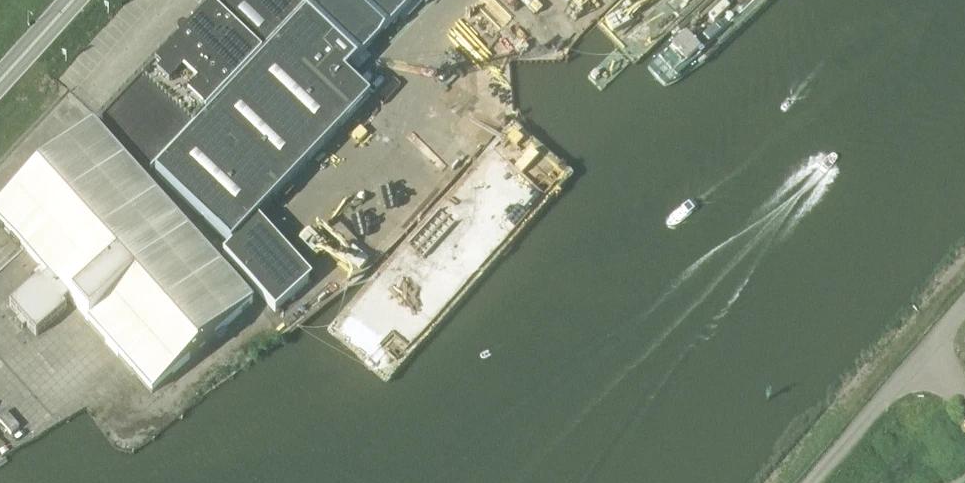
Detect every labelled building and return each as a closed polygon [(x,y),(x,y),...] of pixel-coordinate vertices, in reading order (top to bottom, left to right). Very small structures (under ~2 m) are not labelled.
[(105,118),(104,119),(103,120),(103,122),(103,123),(103,124),(103,126),(104,127),(151,171),(313,0),(217,0),(215,2),(214,1),(213,0),(212,0),(210,0),(209,0),(208,1),(207,2),(206,3),(205,4),(205,6),(205,7),(205,8),(206,9),(207,10),(188,31),(187,30),(186,29),(184,29),(183,29),(181,29),(180,30),(179,31),(178,32),(178,33),(178,34),(178,36),(178,37),(179,38),(179,39),(105,118)] [(155,174),(230,246),(370,100),(343,75),(414,0),(318,0),(296,23),(297,24),(155,174)] [(188,230),(93,124),(0,207),(0,224),(48,277),(42,283),(39,280),(9,306),(19,317),(15,321),(22,329),(26,325),(36,336),(66,309),(63,306),(69,301),(152,393),(253,303),(188,230)] [(0,416),(0,423),(11,435),(19,428),(5,412),(0,416)]
